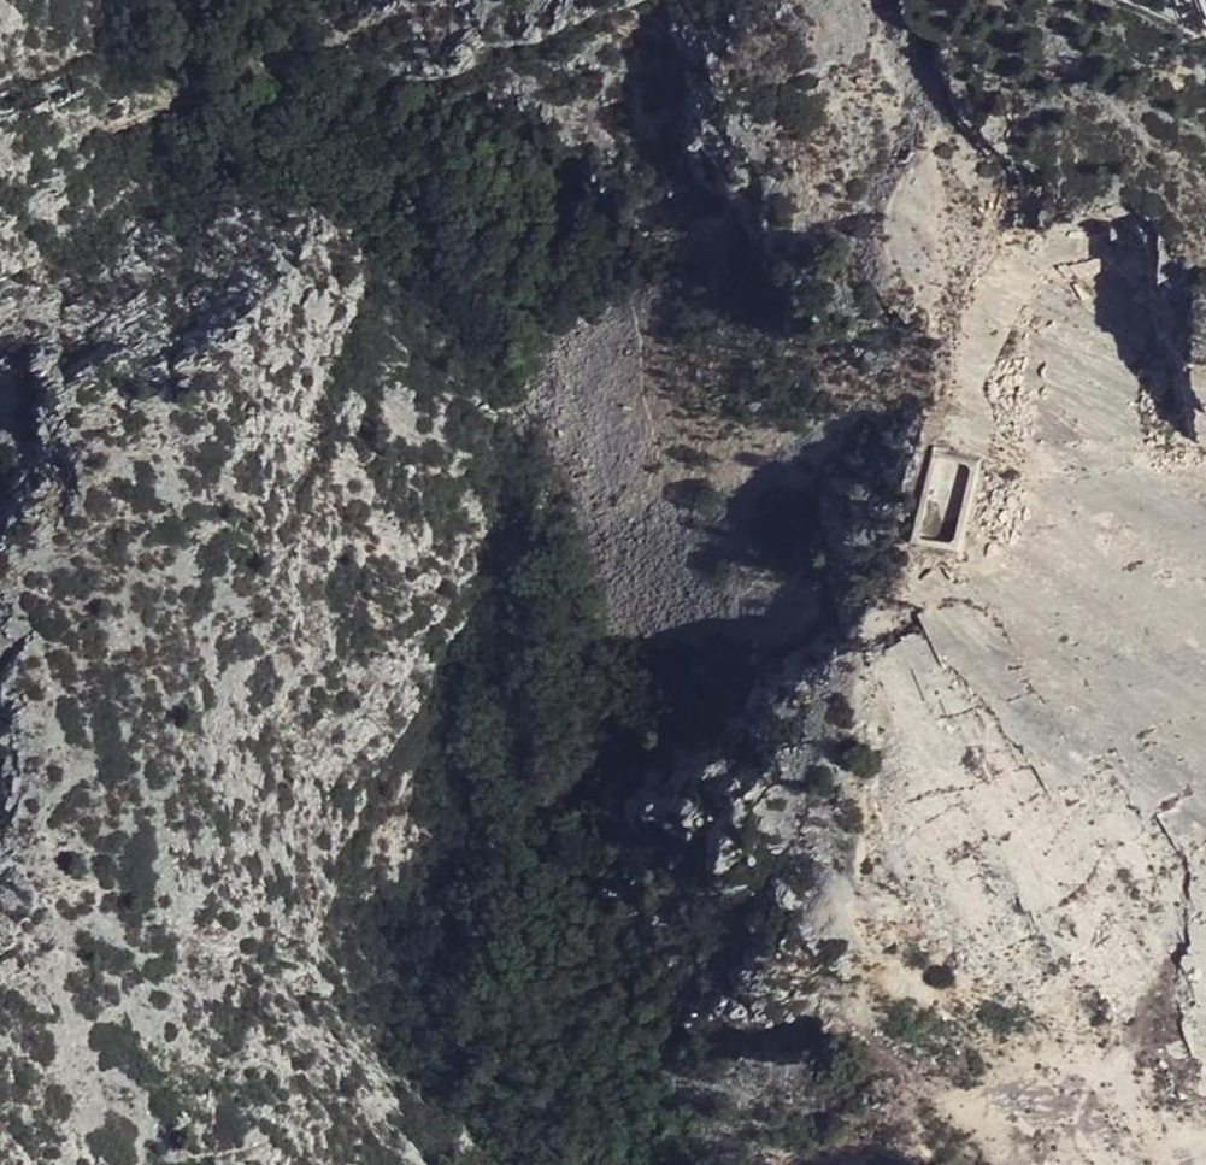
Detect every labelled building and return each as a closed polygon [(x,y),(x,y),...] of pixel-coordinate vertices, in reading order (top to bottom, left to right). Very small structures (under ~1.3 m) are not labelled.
[(935,446),(912,533),(956,545),(979,458),(935,446)]
